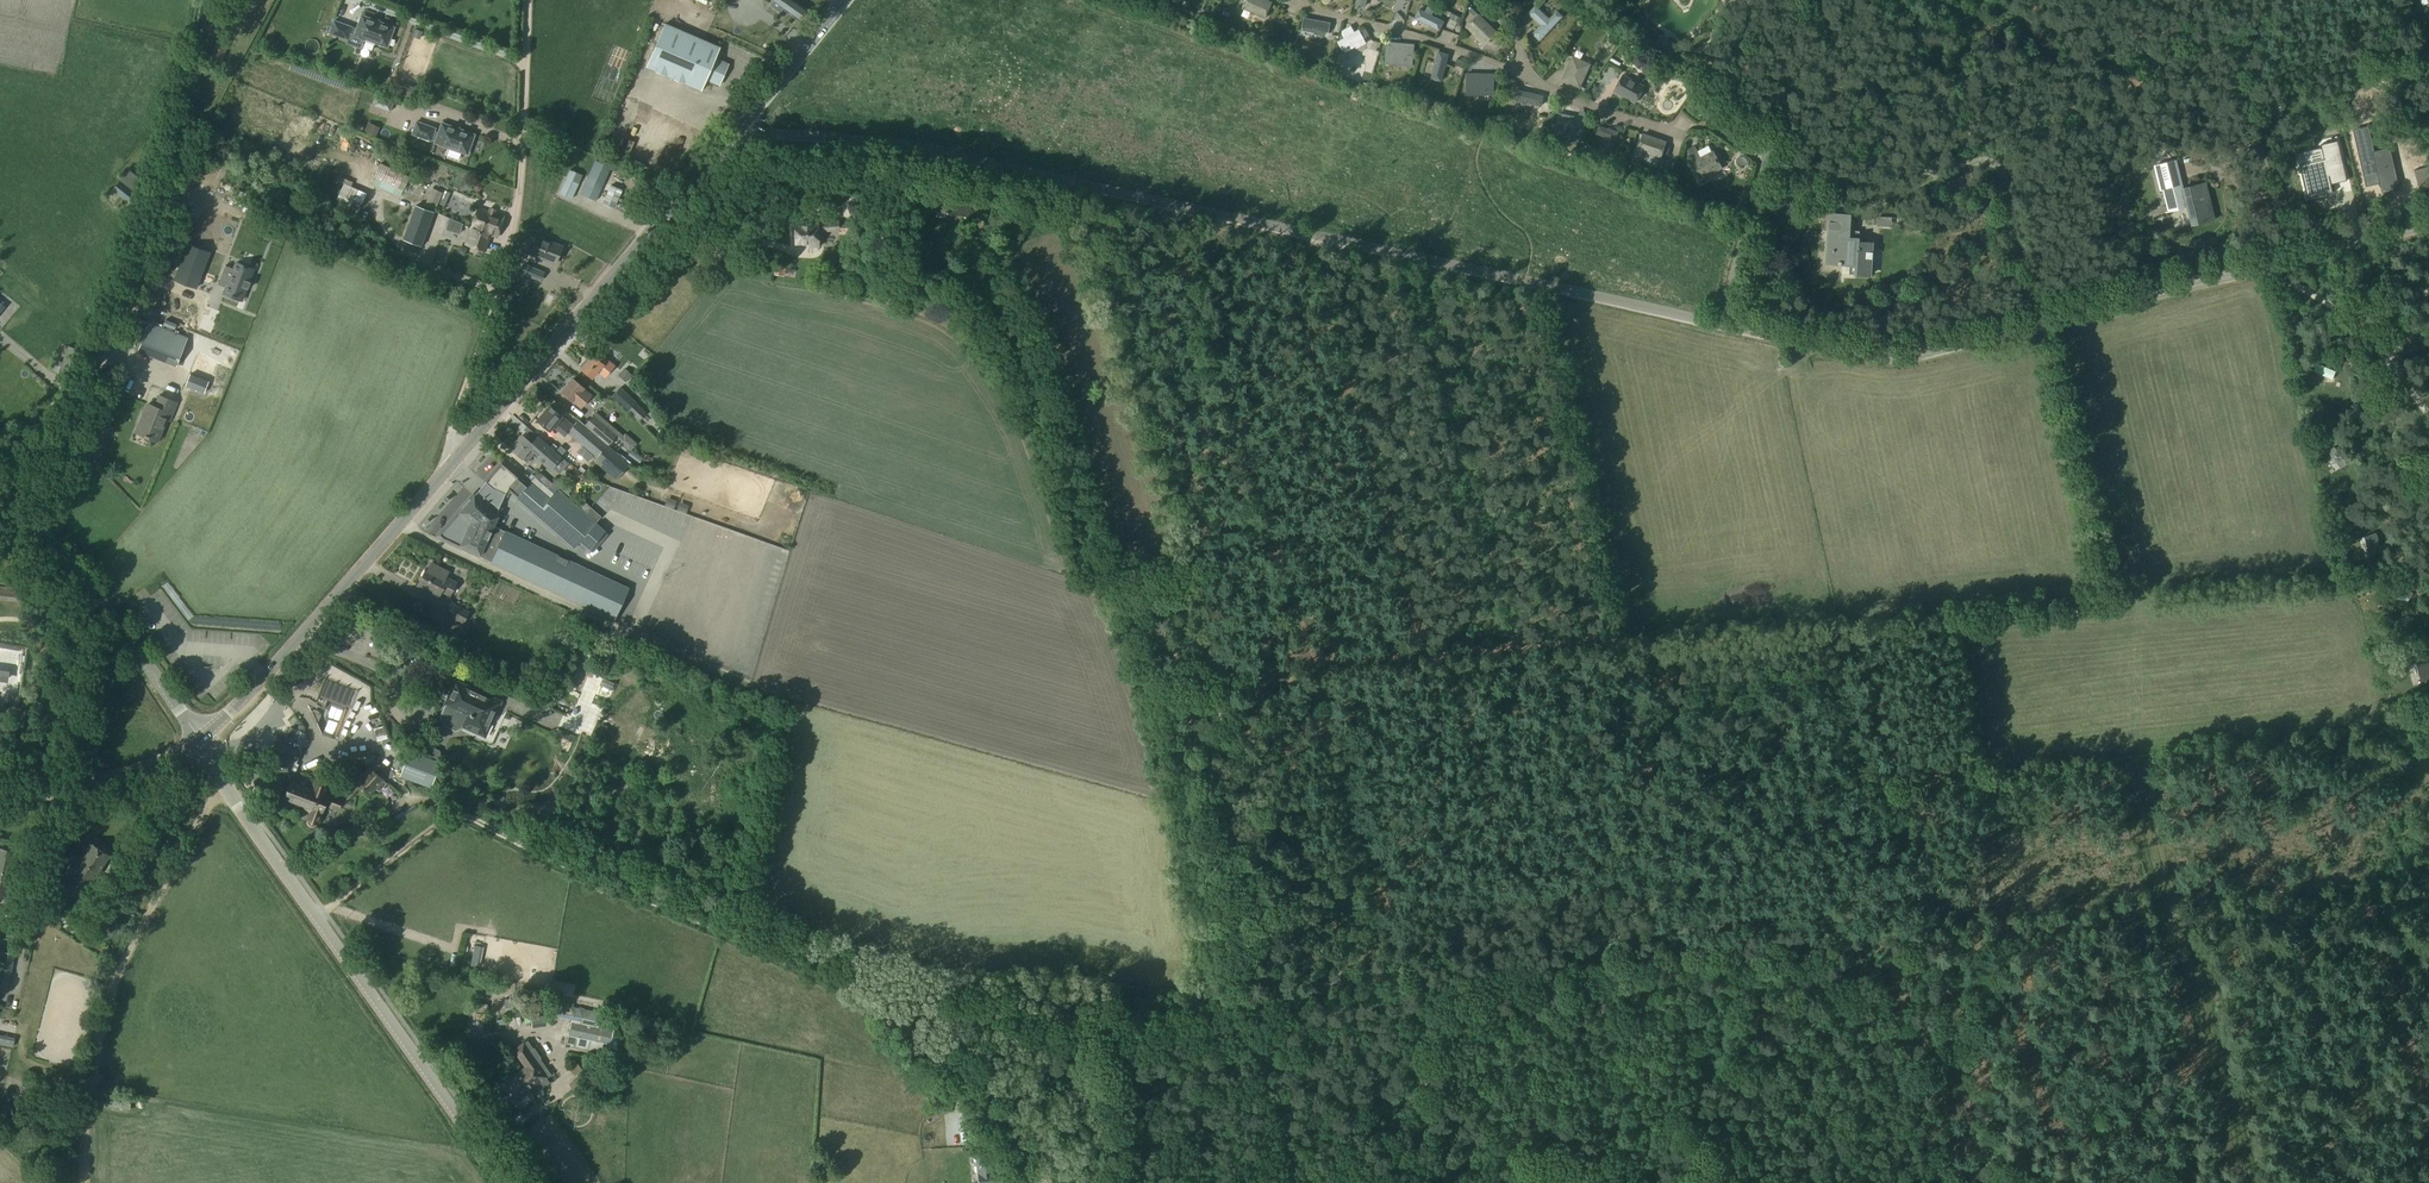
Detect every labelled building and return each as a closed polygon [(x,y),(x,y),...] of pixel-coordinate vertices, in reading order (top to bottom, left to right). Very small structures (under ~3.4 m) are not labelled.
[(771,5),(780,11),(783,6),(799,17),(804,9),(791,0),(775,0),(771,5)] [(1242,9),(1264,19),(1271,4),(1263,0),(1246,0),(1242,9)] [(1540,26),(1531,35),(1539,42),(1562,18),(1557,13),(1550,20),(1535,6),(1528,14),(1540,26)] [(1474,16),(1477,13),(1472,8),(1469,11),(1474,16)] [(1419,9),(1414,19),(1440,32),(1445,22),(1419,9)] [(1450,18),(1462,24),(1464,19),(1453,13),(1450,18)] [(1479,14),(1466,28),(1485,47),(1498,33),(1479,14)] [(333,21),(328,33),(347,40),(350,32),(354,34),(354,35),(365,39),(365,41),(374,45),(374,42),(386,47),(393,28),(381,24),(381,23),(380,23),(380,24),(375,22),(375,21),(374,21),(361,16),(356,30),(351,28),(333,21)] [(1303,18),(1301,31),(1314,33),(1314,34),(1323,36),(1323,35),(1325,35),(1326,33),(1328,33),(1330,23),(1303,18)] [(667,26),(649,71),(704,93),(709,82),(722,87),(731,65),(718,59),(722,48),(667,26)] [(1344,39),(1337,43),(1342,52),(1343,51),(1345,54),(1355,48),(1356,49),(1366,44),(1363,39),(1359,32),(1358,31),(1354,33),(1351,27),(1342,32),(1341,34),(1344,39)] [(1365,29),(1359,32),(1363,39),(1368,35),(1365,29)] [(1290,43),(1283,40),(1280,48),(1287,50),(1290,43)] [(216,44),(210,61),(220,65),(226,48),(228,44),(220,41),(219,45),(216,44)] [(1384,51),(1386,43),(1379,41),(1376,49),(1384,51)] [(1388,42),(1386,63),(1393,64),(1394,60),(1412,62),(1414,45),(1388,42)] [(1438,52),(1430,80),(1441,83),(1449,55),(1438,52)] [(1573,55),(1561,80),(1580,88),(1582,85),(1587,88),(1591,80),(1585,77),(1591,64),(1573,55)] [(1616,88),(1614,92),(1635,103),(1638,99),(1639,100),(1643,93),(1642,92),(1646,86),(1624,73),(1616,87),(1616,88)] [(1468,74),(1467,95),(1493,95),(1494,74),(1468,74)] [(354,80),(352,87),(360,89),(362,83),(354,80)] [(401,83),(398,93),(412,98),(416,88),(401,83)] [(1516,90),(1513,102),(1541,108),(1544,97),(1516,90)] [(378,97),(375,106),(391,112),(395,103),(378,97)] [(1560,113),(1555,136),(1581,141),(1585,118),(1560,113)] [(416,122),(412,134),(430,141),(432,138),(436,139),(435,143),(467,154),(474,135),(461,131),(461,130),(460,130),(455,129),(456,128),(454,128),(442,124),(438,135),(433,134),(435,128),(416,122)] [(311,123),(302,146),(310,149),(319,126),(311,123)] [(1599,125),(1596,133),(1605,137),(1599,154),(1609,158),(1619,132),(1608,128),(1599,125)] [(377,129),(368,126),(366,132),(374,136),(377,129)] [(1643,133),(1637,151),(1661,159),(1667,141),(1643,133)] [(349,154),(353,145),(332,134),(328,143),(349,154)] [(411,149),(430,155),(433,145),(414,139),(411,149)] [(2378,157),(2393,155),(2391,139),(2376,141),(2378,157)] [(2325,159),(2300,165),(2307,198),(2332,192),(2330,184),(2346,180),(2336,141),(2322,145),(2325,159)] [(2406,208),(2398,174),(2382,177),(2374,141),(2357,145),(2372,208),(2387,204),(2389,212),(2406,208)] [(1592,153),(1595,146),(1585,142),(1583,150),(1592,153)] [(326,145),(322,150),(335,157),(338,152),(326,145)] [(1695,145),(1688,149),(1694,161),(1690,162),(1699,180),(1723,168),(1714,150),(1701,157),(1695,145)] [(595,160),(580,194),(597,201),(612,168),(595,160)] [(2176,161),(2154,166),(2161,192),(2163,192),(2168,213),(2188,208),(2192,225),(2215,219),(2210,201),(2208,202),(2204,183),(2183,188),(2176,161)] [(376,178),(404,191),(422,199),(429,185),(425,183),(381,163),(375,177),(376,178)] [(2423,204),(2428,202),(2428,171),(2427,164),(2413,168),(2423,204)] [(762,167),(745,172),(748,182),(765,178),(762,167)] [(570,169),(560,193),(574,199),(584,176),(570,169)] [(439,185),(450,187),(451,179),(440,177),(439,185)] [(363,218),(373,193),(356,187),(358,182),(351,179),(342,203),(355,208),(353,214),(363,218)] [(127,201),(135,192),(120,180),(112,189),(127,201)] [(610,188),(603,203),(613,208),(620,192),(610,188)] [(933,189),(929,210),(969,217),(973,197),(933,189)] [(442,194),(432,190),(425,207),(435,211),(442,194)] [(903,196),(902,204),(909,205),(910,197),(903,196)] [(495,210),(497,203),(483,198),(481,205),(495,210)] [(471,228),(466,244),(485,250),(491,234),(497,236),(505,214),(478,205),(471,228)] [(416,207),(404,240),(421,247),(434,214),(416,207)] [(1822,212),(1820,250),(1823,250),(1822,261),(1849,263),(1848,273),(1863,274),(1866,242),(1851,241),(1851,233),(1842,232),(1844,213),(1822,212)] [(464,239),(468,229),(451,221),(446,232),(464,239)] [(810,225),(795,225),(795,243),(807,243),(807,247),(819,246),(819,231),(847,230),(846,225),(839,225),(839,222),(819,222),(819,221),(810,222),(810,225)] [(528,233),(524,244),(533,247),(531,254),(556,264),(563,246),(528,233)] [(195,288),(209,253),(189,245),(175,280),(195,288)] [(529,263),(525,273),(541,280),(545,270),(529,263)] [(253,270),(235,264),(233,269),(225,266),(218,285),(225,288),(223,294),(241,301),(245,289),(247,290),(250,283),(248,282),(253,270)] [(776,267),(774,274),(782,276),(784,268),(776,267)] [(149,323),(138,350),(176,365),(187,338),(149,323)] [(586,359),(581,365),(582,368),(581,368),(592,378),(598,371),(605,376),(615,365),(601,353),(597,358),(593,355),(589,360),(586,359)] [(2328,383),(2327,365),(2318,365),(2319,383),(2328,383)] [(625,371),(620,377),(626,382),(631,376),(625,371)] [(204,393),(208,382),(190,374),(185,386),(204,393)] [(573,378),(561,391),(573,401),(573,400),(581,407),(591,396),(583,389),(584,388),(573,378)] [(620,388),(611,397),(638,420),(646,411),(620,388)] [(148,403),(137,432),(158,441),(167,419),(169,420),(176,402),(160,395),(155,406),(148,403)] [(550,405),(538,420),(550,430),(556,422),(567,431),(572,424),(562,416),(562,415),(550,405)] [(586,423),(574,436),(622,479),(635,464),(622,452),(628,446),(620,440),(626,433),(603,413),(590,427),(586,423)] [(524,436),(512,449),(527,462),(536,452),(554,467),(562,457),(540,438),(537,442),(530,436),(528,439),(524,436)] [(2333,447),(2328,451),(2340,468),(2346,464),(2333,447)] [(503,460),(437,535),(442,540),(479,557),(480,556),(491,562),(615,620),(629,588),(494,526),(512,493),(517,498),(517,499),(574,549),(581,541),(597,523),(585,513),(579,508),(558,490),(550,499),(531,482),(530,484),(503,460)] [(565,471),(572,464),(567,460),(561,467),(565,471)] [(539,473),(532,481),(550,497),(557,488),(539,473)] [(585,513),(592,505),(586,500),(579,508),(585,513)] [(603,515),(592,505),(585,513),(597,523),(603,515)] [(606,531),(597,523),(581,541),(590,549),(601,537),(604,540),(609,534),(606,531)] [(639,528),(637,538),(643,539),(645,529),(639,528)] [(2364,536),(2371,555),(2383,551),(2376,532),(2364,536)] [(427,568),(418,585),(439,596),(442,591),(450,595),(457,583),(448,578),(452,571),(434,561),(429,569),(427,568)] [(2414,593),(2398,582),(2394,589),(2410,599),(2414,593)] [(20,602),(22,588),(0,586),(0,600),(20,602)] [(450,601),(444,613),(464,624),(471,612),(450,601)] [(749,607),(736,613),(742,624),(754,619),(749,607)] [(408,626),(413,623),(409,615),(403,619),(408,626)] [(413,630),(427,636),(430,629),(431,626),(417,620),(413,630)] [(430,629),(427,636),(445,644),(448,637),(430,629)] [(448,637),(445,644),(468,654),(474,641),(452,630),(448,637)] [(2416,663),(2422,682),(2428,680),(2428,665),(2428,660),(2416,663)] [(606,677),(602,684),(614,689),(617,682),(606,677)] [(455,681),(439,716),(442,724),(454,729),(461,727),(462,724),(484,735),(500,701),(455,681)] [(543,683),(531,687),(533,694),(545,690),(543,683)] [(509,725),(511,716),(502,714),(500,723),(509,725)] [(326,735),(342,741),(349,723),(333,717),(326,735)] [(273,755),(274,755),(272,761),(271,760),(266,773),(280,778),(283,771),(290,774),(302,741),(298,740),(301,732),(291,728),(288,736),(290,737),(285,743),(278,740),(273,755)] [(403,757),(400,764),(406,766),(402,777),(430,788),(440,762),(412,751),(409,759),(403,757)] [(357,784),(369,795),(382,780),(383,781),(383,780),(376,774),(385,765),(381,761),(378,761),(358,784),(357,784)] [(295,763),(290,774),(295,776),(299,765),(295,763)] [(292,782),(285,798),(305,806),(304,807),(311,810),(307,820),(317,824),(318,823),(320,822),(322,816),(321,814),(324,805),(338,811),(342,799),(326,793),(328,788),(326,785),(323,784),(318,786),(316,791),(292,782)] [(359,817),(356,827),(371,832),(375,822),(359,817)] [(583,820),(580,828),(591,831),(593,824),(583,820)] [(91,842),(80,859),(74,869),(93,881),(111,855),(91,842)] [(0,848),(0,878),(4,879),(6,869),(16,871),(19,852),(0,848)] [(74,869),(80,859),(70,853),(52,879),(82,899),(93,881),(74,869)] [(16,871),(6,869),(4,879),(0,878),(0,896),(10,898),(16,871)] [(42,923),(46,903),(36,906),(34,916),(42,923)] [(13,966),(15,957),(3,955),(1,963),(13,966)] [(10,983),(0,981),(0,991),(8,992),(10,983)] [(575,1006),(567,1045),(609,1054),(617,1014),(575,1006)] [(523,1028),(532,1027),(530,1013),(521,1014),(523,1028)] [(648,1025),(644,1047),(654,1049),(658,1027),(648,1025)] [(12,1048),(14,1040),(0,1037),(0,1046),(12,1048)] [(532,1062),(504,1081),(515,1098),(553,1072),(552,1071),(551,1071),(529,1040),(531,1039),(530,1038),(520,1044),(532,1062)] [(577,1060),(569,1067),(577,1075),(584,1069),(577,1060)] [(582,1075),(570,1085),(576,1092),(588,1082),(582,1075)] [(110,1106),(129,1109),(131,1097),(111,1094),(110,1106)] [(976,1154),(978,1172),(981,1172),(982,1182),(1007,1182),(1006,1169),(999,1170),(999,1169),(994,1170),(992,1152),(976,1154)]
